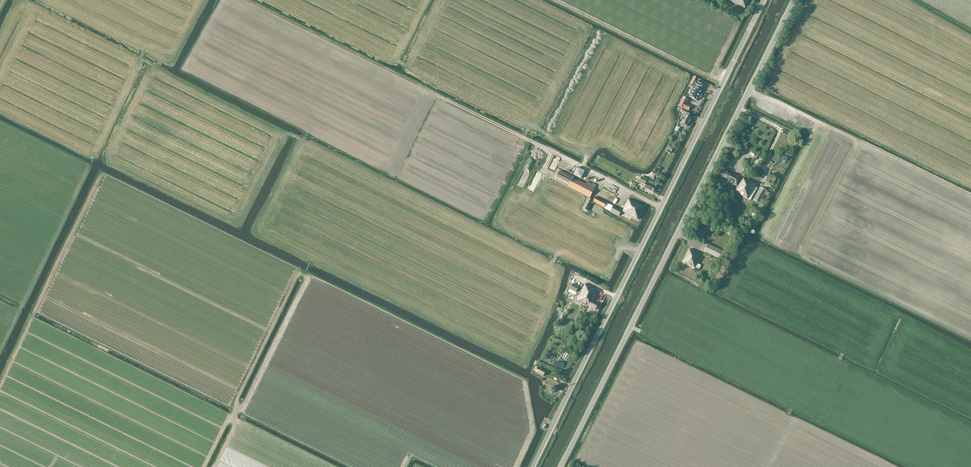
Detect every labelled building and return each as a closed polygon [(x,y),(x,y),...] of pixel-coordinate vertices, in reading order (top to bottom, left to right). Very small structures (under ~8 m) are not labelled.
[(695,87),(690,97),(697,101),(697,100),(698,98),(700,98),(702,95),(700,94),(702,91),(700,90),(701,88),(702,88),(704,85),(696,81),(695,85),(697,86),(696,88),(695,87)] [(683,98),(679,106),(689,111),(691,107),(687,105),(689,101),(683,98)] [(690,121),(688,120),(689,117),(688,116),(690,113),(683,109),(681,112),(686,115),(681,123),(682,123),(682,124),(682,125),(682,126),(683,127),(684,127),(685,127),(686,127),(687,126),(688,126),(690,121)] [(734,174),(733,175),(721,169),(718,175),(728,180),(727,182),(737,187),(743,176),(740,175),(739,177),(734,174)] [(560,171),(555,180),(568,187),(590,198),(596,185),(593,183),(592,185),(587,182),(586,184),(573,178),(573,177),(560,171)] [(642,177),(639,182),(645,185),(643,188),(653,192),(657,184),(655,184),(642,177)] [(735,192),(748,199),(749,197),(755,187),(756,185),(753,183),(753,182),(743,177),(735,192)] [(760,188),(753,200),(760,204),(762,205),(764,202),(762,201),(767,191),(760,188)] [(596,196),(593,201),(587,198),(582,208),(588,211),(593,202),(619,216),(622,211),(613,206),(612,206),(607,203),(596,196)] [(624,208),(623,212),(637,220),(644,207),(628,199),(624,208)] [(708,244),(704,252),(720,260),(724,252),(708,244)] [(688,249),(682,263),(695,269),(699,270),(701,265),(698,264),(698,262),(702,255),(693,250),(692,251),(688,249)] [(596,310),(599,304),(595,301),(599,292),(598,291),(595,289),(596,289),(585,284),(579,295),(578,294),(576,297),(578,298),(577,301),(596,310)] [(574,285),(568,297),(573,300),(579,288),(574,285)] [(546,371),(538,367),(535,366),(533,370),(535,372),(543,376),(546,371)] [(555,387),(552,385),(549,387),(548,390),(549,392),(552,393),(555,393),(556,390),(555,387)]
